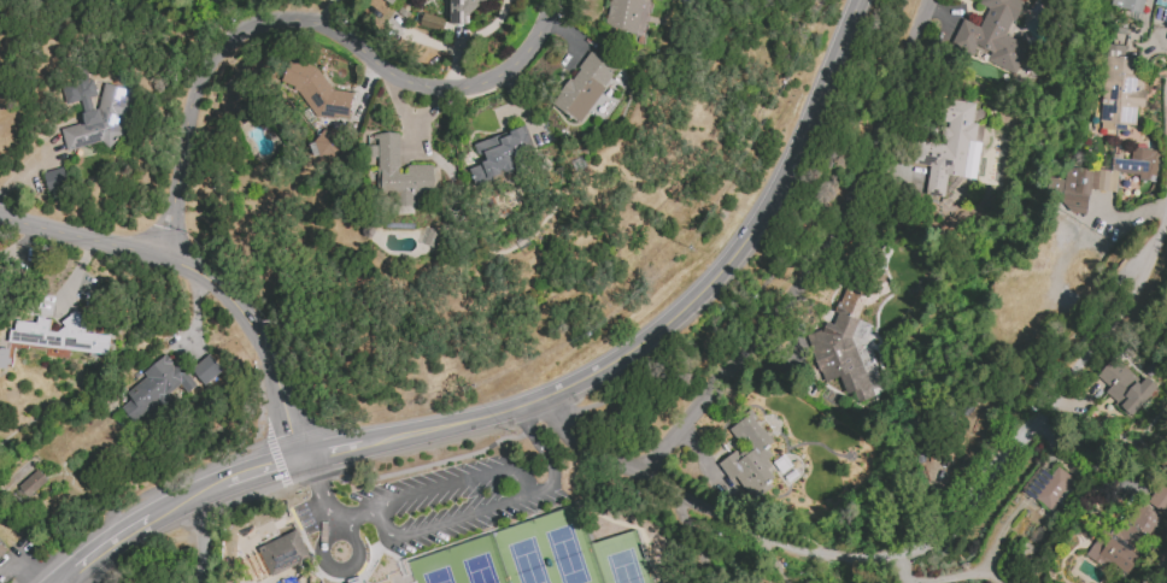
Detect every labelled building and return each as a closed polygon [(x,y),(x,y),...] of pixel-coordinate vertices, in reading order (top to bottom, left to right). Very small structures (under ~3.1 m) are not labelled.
[(470,24),(469,4),(500,3),(500,0),(450,0),(450,24),(470,24)] [(643,34),(649,0),(611,0),(606,28),(643,34)] [(949,49),(972,59),(973,58),(1015,76),(1027,47),(1003,36),(1010,19),(1014,22),(1022,1),(1019,0),(978,0),(974,8),(984,13),(979,26),(962,19),(949,49)] [(1112,6),(1143,12),(1145,0),(1113,0),(1112,6)] [(418,24),(441,32),(445,20),(422,12),(418,24)] [(581,122),(616,70),(588,51),(553,104),(581,122)] [(324,89),(326,65),(287,61),(285,86),(309,89),(307,116),(349,120),(352,92),(324,89)] [(65,150),(95,144),(117,146),(119,126),(118,120),(125,119),(127,104),(123,87),(100,84),(94,92),(94,89),(93,81),(85,80),(60,85),(64,104),(80,101),(83,111),(81,123),(60,128),(65,150)] [(914,163),(930,165),(926,195),(943,198),(946,173),(973,177),(978,142),(974,141),(977,123),(972,123),(974,104),(939,99),(937,124),(946,125),(943,143),(916,140),(914,163)] [(473,143),(479,162),(468,166),(473,182),(536,161),(525,126),(473,143)] [(314,160),(342,152),(335,131),(307,139),(314,160)] [(433,165),(407,165),(407,174),(398,174),(398,133),(374,133),(374,145),(369,145),(369,165),(377,165),(376,194),(398,194),(398,206),(418,206),(418,196),(433,196),(433,165)] [(1159,151),(1131,148),(1130,158),(1112,155),(1110,171),(1077,167),(1074,193),(1089,195),(1090,189),(1115,193),(1118,174),(1156,178),(1159,151)] [(48,192),(67,187),(62,167),(43,173),(48,192)] [(872,396),(860,401),(855,390),(845,394),(838,376),(822,382),(805,337),(822,330),(825,323),(834,326),(838,314),(833,312),(837,302),(839,304),(846,284),(879,269),(890,293),(862,306),(856,318),(860,319),(850,338),(872,396)] [(8,342),(107,355),(109,336),(81,332),(83,318),(62,315),(60,333),(49,331),(51,319),(36,317),(35,323),(14,320),(13,330),(9,330),(8,342)] [(8,369),(10,349),(0,348),(0,368),(8,369)] [(222,371),(209,354),(191,369),(204,386),(222,371)] [(178,361),(173,365),(164,355),(141,373),(145,378),(125,393),(131,400),(121,408),(134,423),(181,386),(187,393),(196,385),(178,361)] [(1097,378),(1109,386),(1103,397),(1134,417),(1155,384),(1144,377),(1142,380),(1109,359),(1097,378)] [(735,452),(719,464),(729,479),(734,476),(749,495),(773,477),(767,469),(772,465),(768,460),(773,457),(767,448),(774,442),(763,428),(762,428),(749,411),(734,422),(735,424),(729,429),(738,442),(744,438),(752,449),(740,458),(735,452)] [(1050,476),(1045,472),(1038,481),(1036,478),(1025,492),(1049,511),(1073,479),(1057,467),(1050,476)] [(47,480),(37,469),(18,487),(27,498),(47,480)] [(1159,484),(1146,502),(1164,514),(1166,509),(1166,490),(1159,484)] [(1127,577),(1139,553),(1139,554),(1159,515),(1134,502),(1120,529),(1113,526),(1110,532),(1102,529),(1088,557),(1127,577)] [(258,548),(271,576),(309,558),(295,530),(258,548)]
